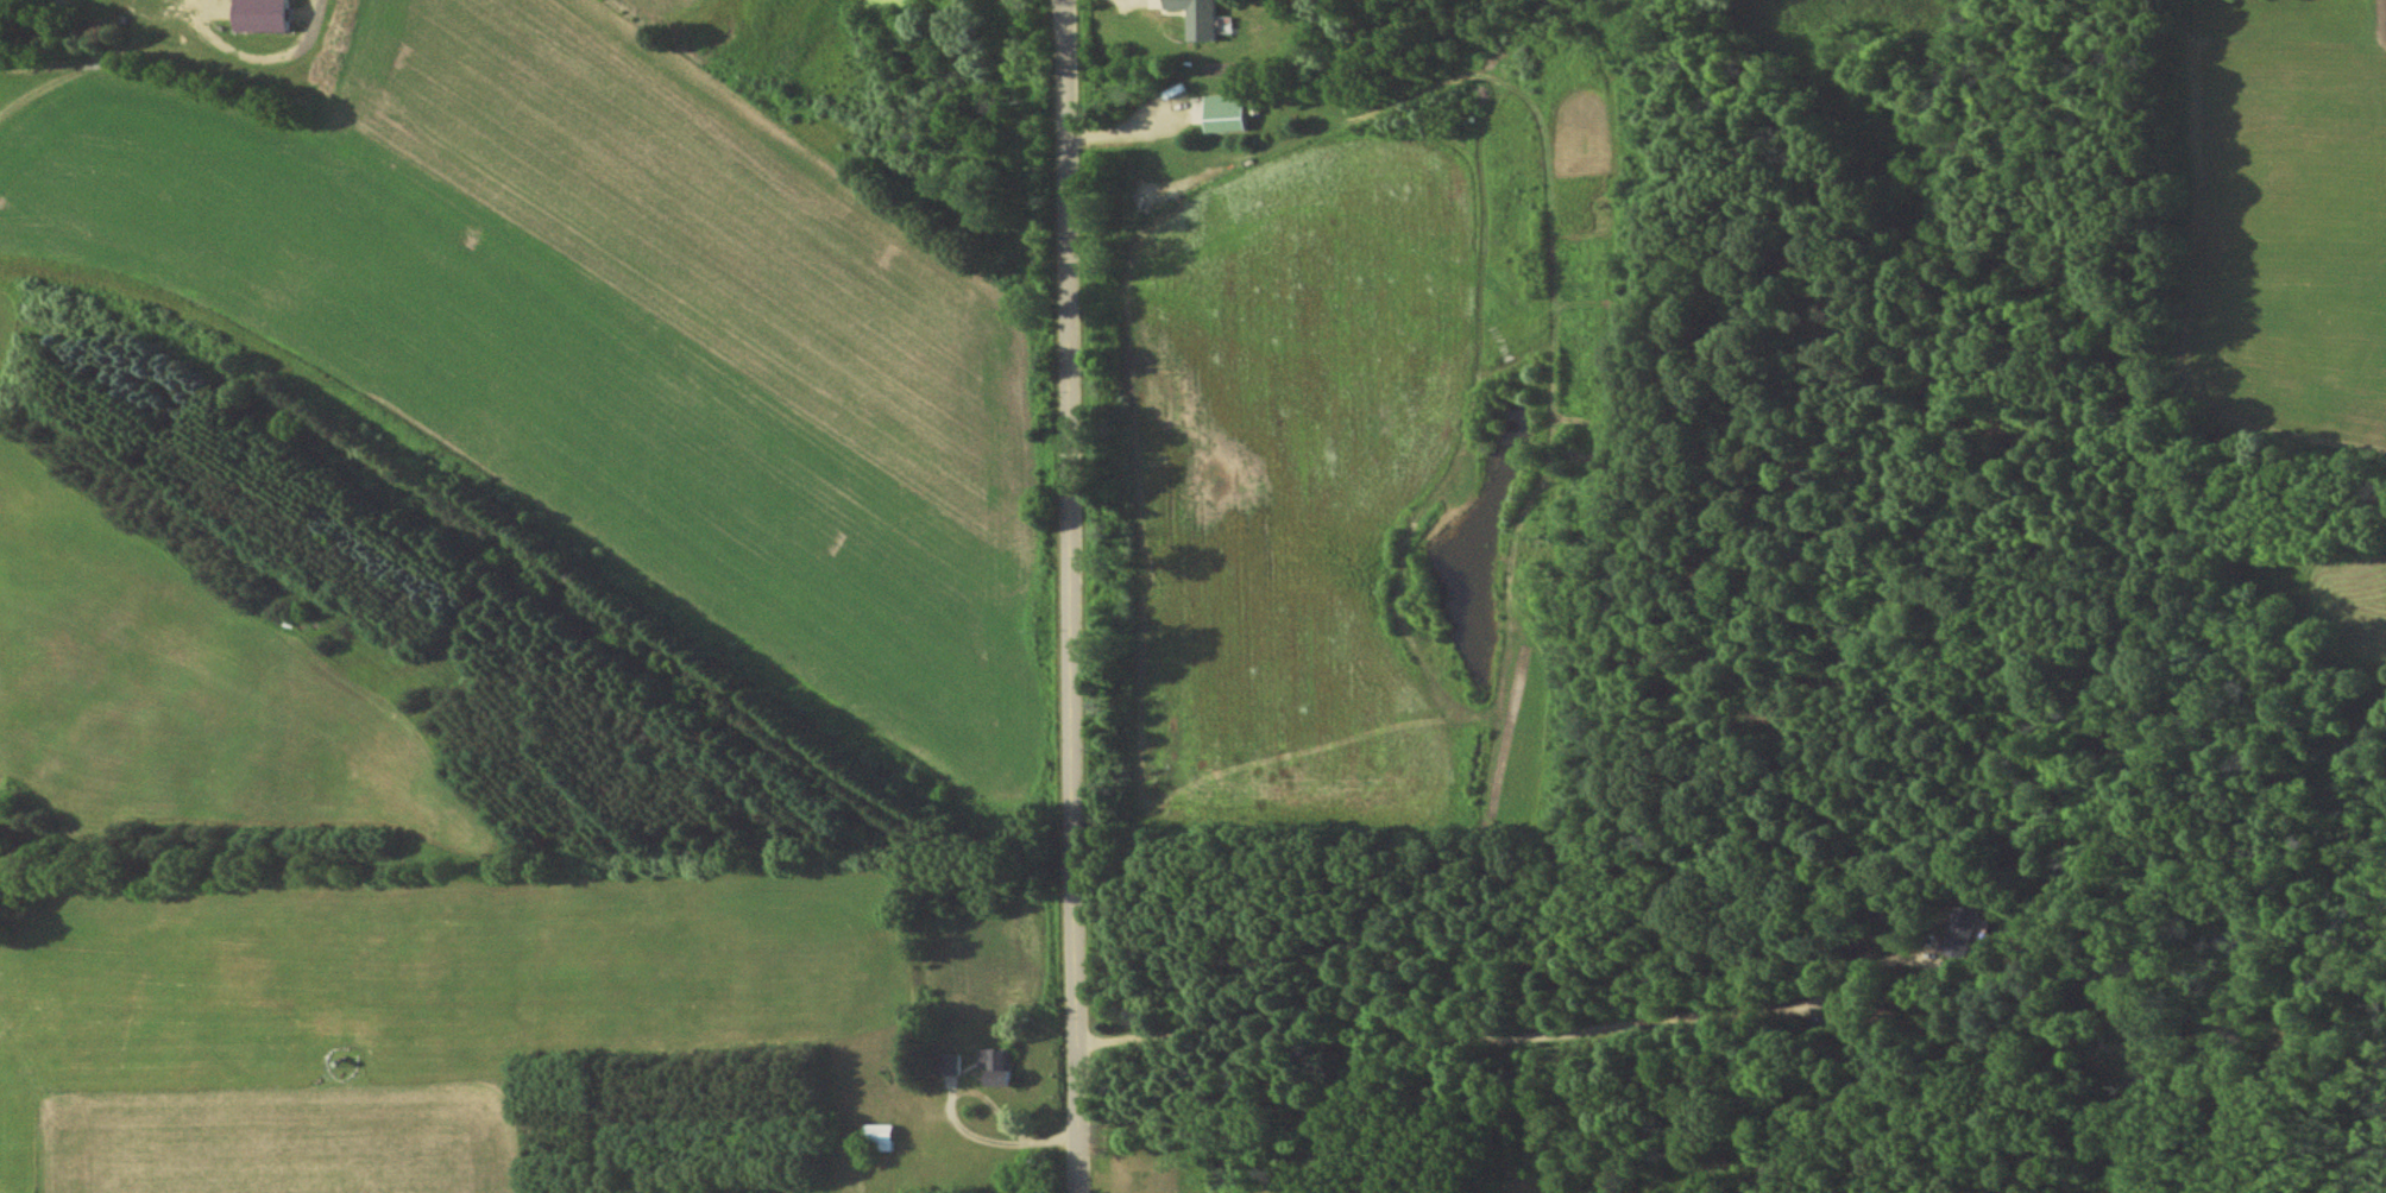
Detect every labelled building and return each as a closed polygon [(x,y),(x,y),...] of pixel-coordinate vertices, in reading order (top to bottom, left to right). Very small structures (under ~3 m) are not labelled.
[(294,0),(241,0),(240,30),(294,32),(294,0)] [(1221,41),(1222,0),(1173,0),(1173,9),(1194,10),(1193,41),(1221,41)] [(1211,132),(1251,130),(1250,93),(1210,95),(1211,132)] [(1944,954),(1957,956),(1962,927),(1949,925),(1944,954)] [(1017,1049),(981,1048),(981,1067),(991,1067),(990,1084),(1016,1085),(1017,1049)] [(959,1074),(960,1053),(944,1053),(943,1074),(959,1074)] [(882,1141),(882,1150),(893,1150),(894,1124),(864,1124),(864,1141),(882,1141)]
